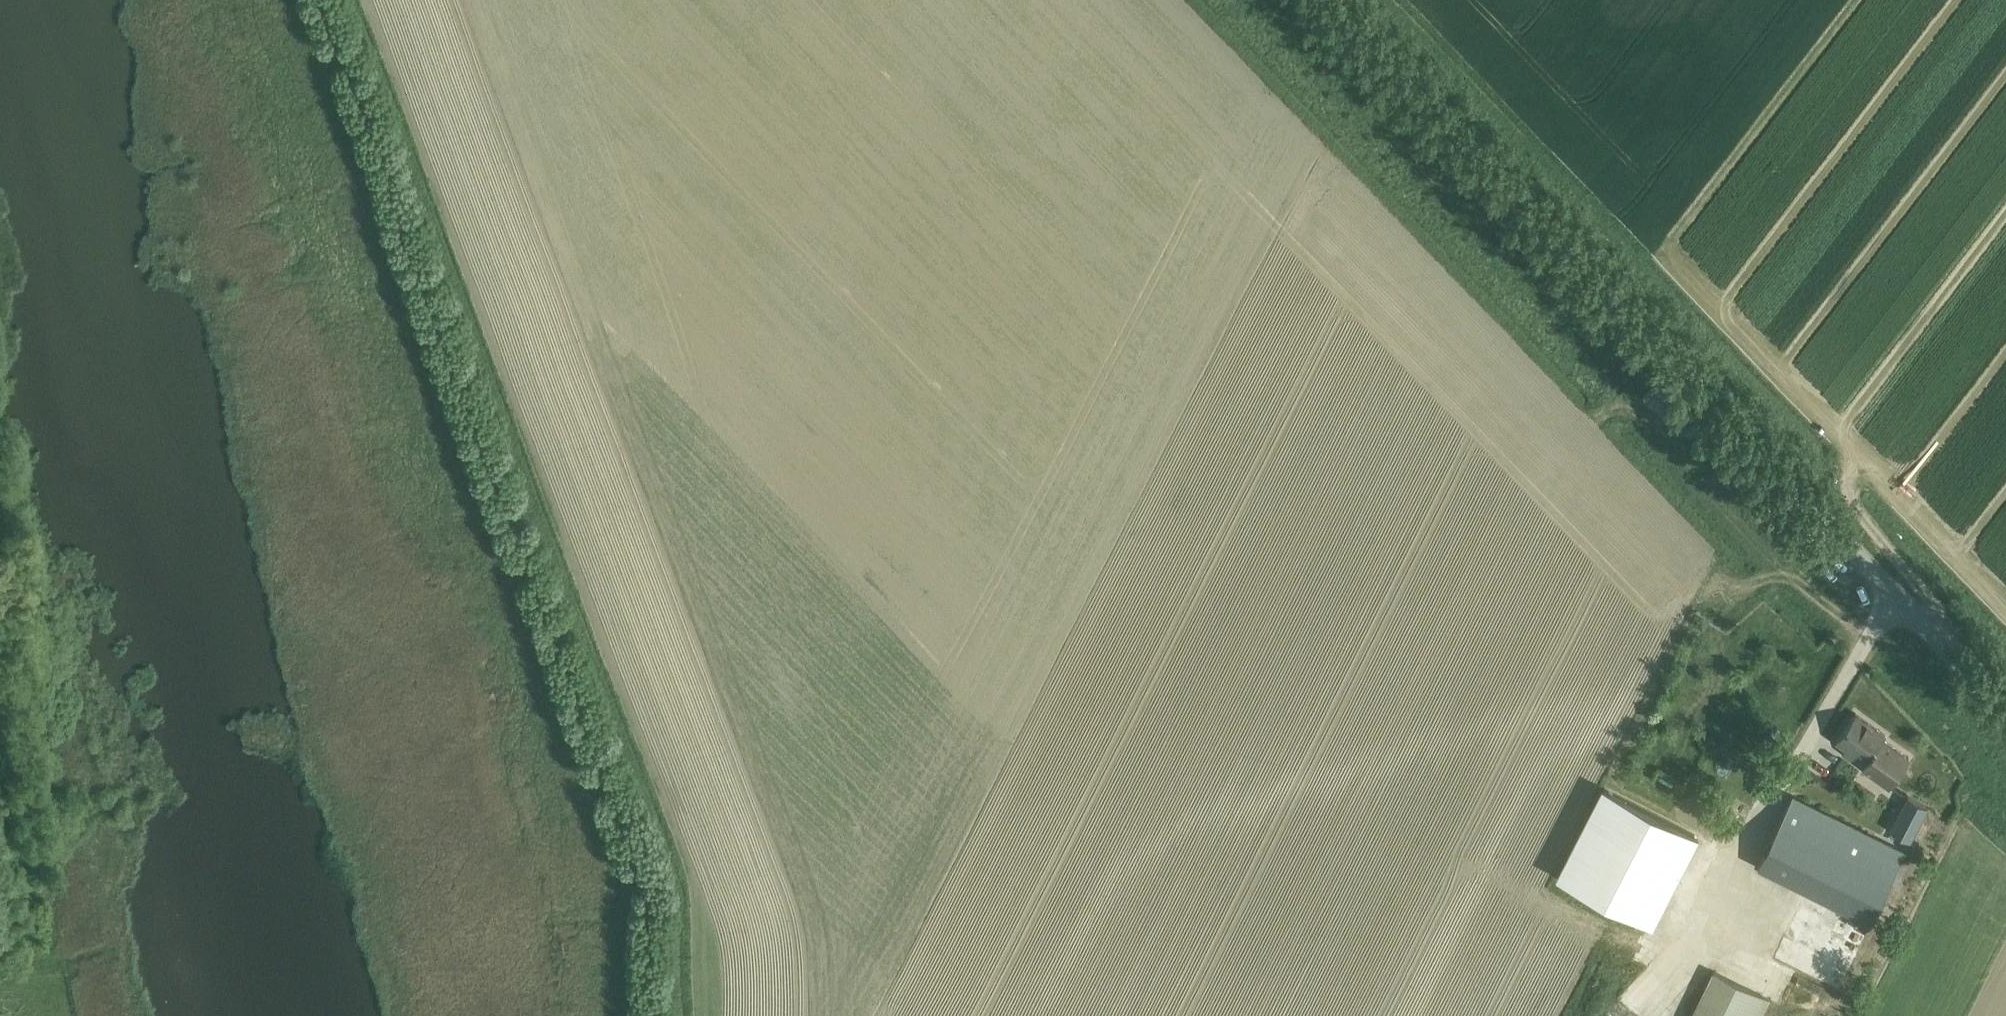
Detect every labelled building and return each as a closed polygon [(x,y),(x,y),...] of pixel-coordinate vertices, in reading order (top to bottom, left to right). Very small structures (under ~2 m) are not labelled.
[(1855,713),(1836,740),(1847,747),(1844,751),(1853,758),(1856,754),(1865,761),(1862,765),(1889,784),(1909,757),(1883,738),(1886,734),(1855,713)] [(1606,789),(1561,879),(1652,923),(1697,833),(1606,789)] [(1908,795),(1891,831),(1910,840),(1928,804),(1908,795)] [(1792,796),(1757,866),(1872,922),(1906,852),(1792,796)] [(1769,999),(1714,971),(1692,1015),(1761,1015),(1769,999)]
